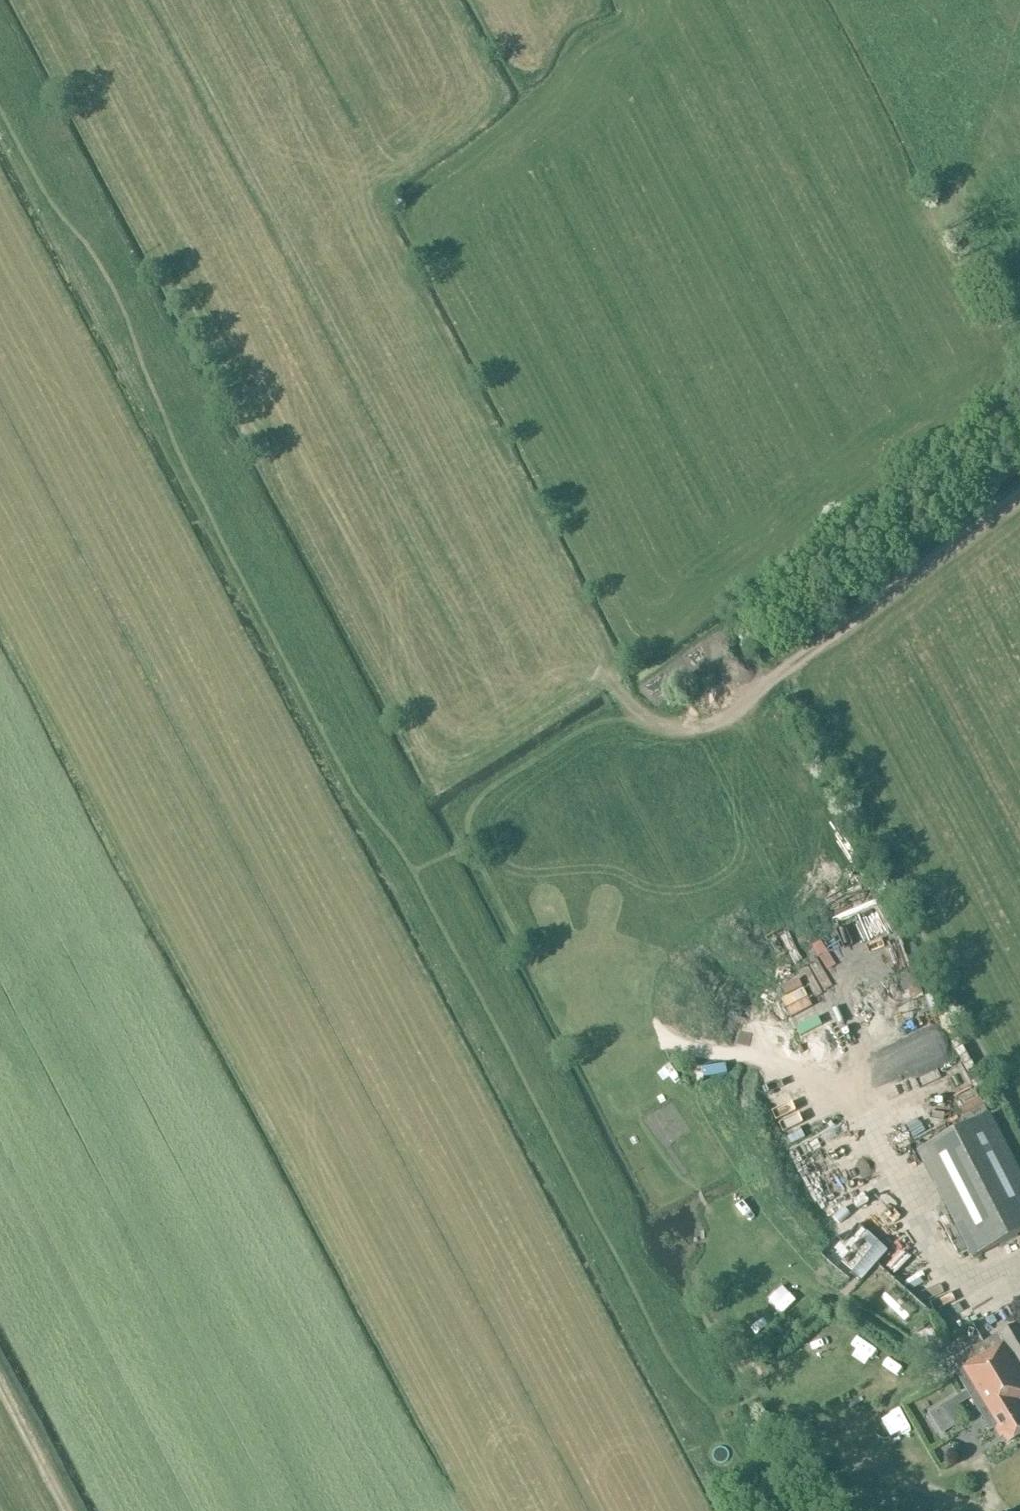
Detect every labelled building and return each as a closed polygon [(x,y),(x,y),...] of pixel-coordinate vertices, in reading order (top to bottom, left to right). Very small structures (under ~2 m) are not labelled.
[(991,1114),(917,1151),(972,1259),(1019,1234),(1019,1171),(991,1114)] [(1019,1434),(1019,1403),(1019,1401),(1019,1400),(1019,1328),(1017,1323),(970,1350),(971,1353),(965,1357),(968,1363),(958,1369),(978,1403),(983,1400),(1007,1441),(1019,1434)] [(928,1331),(919,1337),(923,1346),(933,1341),(928,1331)]
